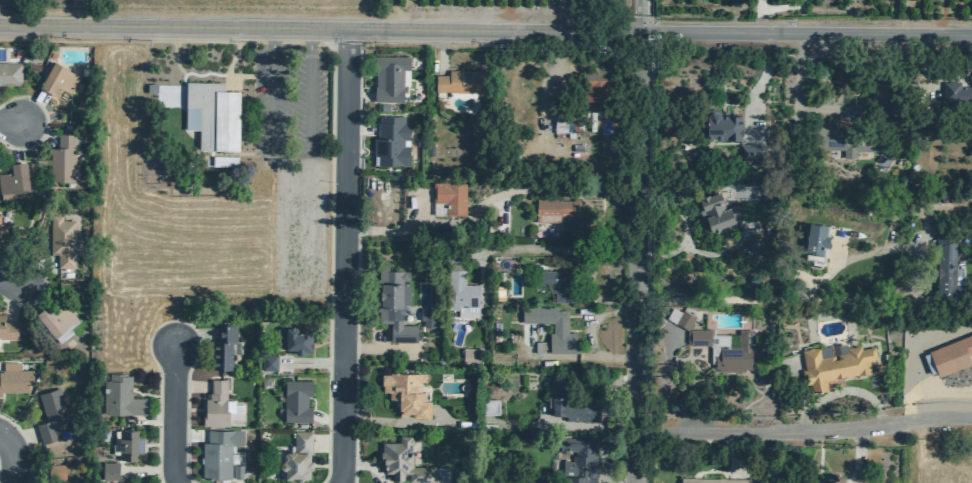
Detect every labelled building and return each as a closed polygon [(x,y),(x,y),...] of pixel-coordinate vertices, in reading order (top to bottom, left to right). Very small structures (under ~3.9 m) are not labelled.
[(407,57),(407,86),(404,86),(404,92),(400,92),(400,101),(372,101),(372,56),(407,57)] [(51,60),(36,86),(55,97),(59,89),(67,93),(78,75),(51,60)] [(20,85),(0,85),(0,62),(20,62),(20,85)] [(606,69),(582,68),(582,85),(589,86),(588,100),(605,101),(606,69)] [(447,69),(447,74),(433,74),(433,91),(473,91),(473,95),(485,95),(485,69),(447,69)] [(183,82),(183,105),(183,129),(196,129),(196,149),(236,150),(236,91),(221,90),(222,82),(183,82)] [(971,105),(971,86),(961,86),(961,83),(944,83),(944,105),(971,105)] [(552,131),(566,131),(566,107),(552,107),(552,131)] [(742,115),(721,115),(718,110),(709,110),(704,114),(704,119),(706,119),(707,131),(705,133),(705,137),(707,139),(711,139),(713,138),(714,137),(716,139),(718,140),(722,139),(723,137),(726,138),(726,140),(742,139),(742,115)] [(401,116),(402,123),(407,123),(407,165),(371,165),(371,137),(376,137),(376,116),(401,116)] [(844,151),(844,159),(857,159),(857,151),(878,152),(878,131),(816,130),(816,150),(844,151)] [(56,133),(56,147),(48,147),(47,180),(72,181),(72,133),(56,133)] [(765,145),(740,145),(740,160),(765,160),(765,145)] [(432,146),(431,155),(424,154),(424,146),(432,146)] [(28,191),(0,196),(0,173),(10,171),(8,163),(24,161),(28,191)] [(463,183),(464,214),(431,215),(430,183),(463,183)] [(699,199),(711,230),(747,217),(741,202),(718,211),(717,207),(725,203),(720,191),(699,199)] [(954,203),(954,193),(933,192),(933,202),(954,203)] [(578,207),(578,198),(534,198),(534,221),(556,221),(556,215),(563,215),(563,227),(570,227),(570,232),(591,232),(591,213),(586,213),(586,207),(578,207)] [(60,214),(60,219),(73,219),(73,268),(55,268),(55,252),(48,252),(48,214),(60,214)] [(809,222),(804,258),(825,260),(830,225),(809,222)] [(936,294),(956,294),(957,241),(950,241),(950,226),(937,226),(936,294)] [(566,258),(566,268),(576,268),(576,258),(566,258)] [(407,269),(376,269),(377,323),(388,323),(388,341),(414,341),(414,325),(399,325),(399,314),(402,314),(402,306),(400,306),(400,281),(407,281),(407,269)] [(462,269),(450,270),(451,317),(477,317),(477,284),(462,284),(462,269)] [(536,269),(536,284),(546,284),(546,293),(552,293),(552,301),(575,301),(575,291),(566,290),(566,284),(572,284),(572,269),(536,269)] [(740,273),(739,288),(757,288),(758,273),(740,273)] [(46,305),(33,314),(52,337),(75,319),(64,304),(52,313),(46,305)] [(577,352),(577,344),(573,344),(573,332),(565,332),(564,310),(554,311),(554,307),(519,308),(519,323),(538,322),(538,323),(550,323),(551,332),(547,333),(547,353),(577,352)] [(695,318),(673,307),(666,320),(689,331),(695,318)] [(418,308),(418,319),(421,319),(421,326),(432,326),(432,320),(438,320),(438,308),(418,308)] [(15,338),(0,338),(0,314),(2,314),(2,322),(15,322),(15,338)] [(214,323),(214,340),(207,340),(207,369),(229,369),(229,342),(234,342),(234,323),(214,323)] [(55,337),(59,344),(73,334),(69,327),(55,337)] [(293,349),(284,349),(284,327),(294,327),(294,332),(299,332),(299,327),(306,327),(309,330),(309,335),(307,337),(307,348),(309,348),(309,353),(293,353),(293,349)] [(753,332),(738,332),(738,336),(712,336),(712,330),(689,330),(689,347),(713,347),(713,372),(753,372),(753,332)] [(920,353),(971,333),(971,353),(970,354),(971,359),(971,365),(939,378),(936,371),(928,374),(920,353)] [(871,374),(869,362),(877,360),(875,347),(862,349),(861,346),(847,349),(848,353),(821,358),(820,348),(802,351),(805,371),(803,371),(806,386),(811,385),(812,393),(831,390),(830,381),(871,374)] [(461,347),(460,363),(475,363),(476,348),(461,347)] [(275,353),(275,370),(259,369),(259,353),(275,353)] [(1,370),(0,370),(0,392),(27,392),(26,381),(30,381),(30,370),(18,370),(18,362),(1,362),(1,370)] [(423,373),(379,372),(379,391),(386,391),(386,399),(392,399),(392,407),(396,407),(396,409),(397,409),(397,416),(411,416),(411,418),(428,418),(428,401),(421,401),(421,392),(418,392),(418,382),(423,382),(423,373)] [(129,397),(129,376),(124,376),(124,373),(107,373),(107,380),(102,380),(101,413),(145,413),(145,397),(129,397)] [(225,378),(225,399),(233,399),(233,410),(242,410),(242,425),(201,425),(201,410),(203,410),(203,398),(207,398),(207,392),(209,392),(209,378),(225,378)] [(597,401),(584,401),(584,406),(571,406),(571,395),(564,395),(565,386),(570,386),(570,378),(553,378),(553,384),(551,384),(551,396),(545,396),(545,416),(563,416),(563,421),(597,421),(597,401)] [(283,379),(282,421),(309,422),(309,406),(305,406),(305,395),(310,395),(310,380),(283,379)] [(57,387),(36,394),(44,421),(33,424),(40,444),(72,434),(57,387)] [(141,436),(137,436),(137,429),(117,429),(117,459),(136,459),(136,453),(141,453),(141,436)] [(205,430),(205,441),(199,441),(199,478),(229,478),(229,444),(241,444),(241,430),(205,430)] [(310,430),(310,453),(306,453),(307,460),(310,460),(310,470),(306,470),(307,479),(282,480),(282,470),(280,470),(278,467),(278,463),(280,461),(282,461),(281,460),(281,454),(283,453),(283,450),(291,450),(291,430),(310,430)] [(397,435),(397,442),(379,442),(379,451),(378,450),(378,460),(382,460),(381,472),(391,472),(391,479),(400,479),(400,472),(407,472),(407,481),(429,481),(429,467),(409,467),(409,444),(410,442),(411,439),(409,438),(409,435),(397,435)] [(595,438),(593,482),(558,482),(559,458),(570,458),(570,454),(573,454),(574,450),(566,450),(566,452),(557,451),(558,437),(595,438)] [(116,462),(116,479),(100,479),(100,462),(116,462)] [(240,464),(240,478),(231,478),(231,464),(240,464)] [(66,465),(48,465),(48,481),(66,481),(66,465)] [(839,474),(829,474),(829,477),(823,478),(823,482),(818,480),(814,480),(812,482),(839,482),(839,474)] [(552,475),(539,476),(539,482),(553,482),(552,475)]
